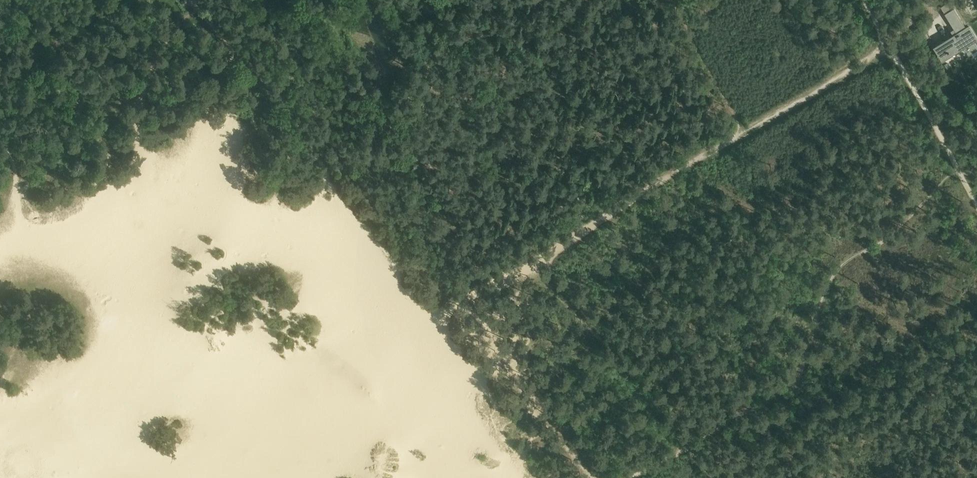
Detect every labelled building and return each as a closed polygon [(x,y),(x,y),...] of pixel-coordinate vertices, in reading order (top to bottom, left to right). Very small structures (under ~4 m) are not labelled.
[(976,50),(976,44),(974,40),(976,38),(969,26),(967,28),(954,7),(945,13),(955,30),(952,32),(954,35),(936,47),(943,59),(944,58),(943,57),(950,52),(951,54),(965,45),(970,54),(976,50)]
